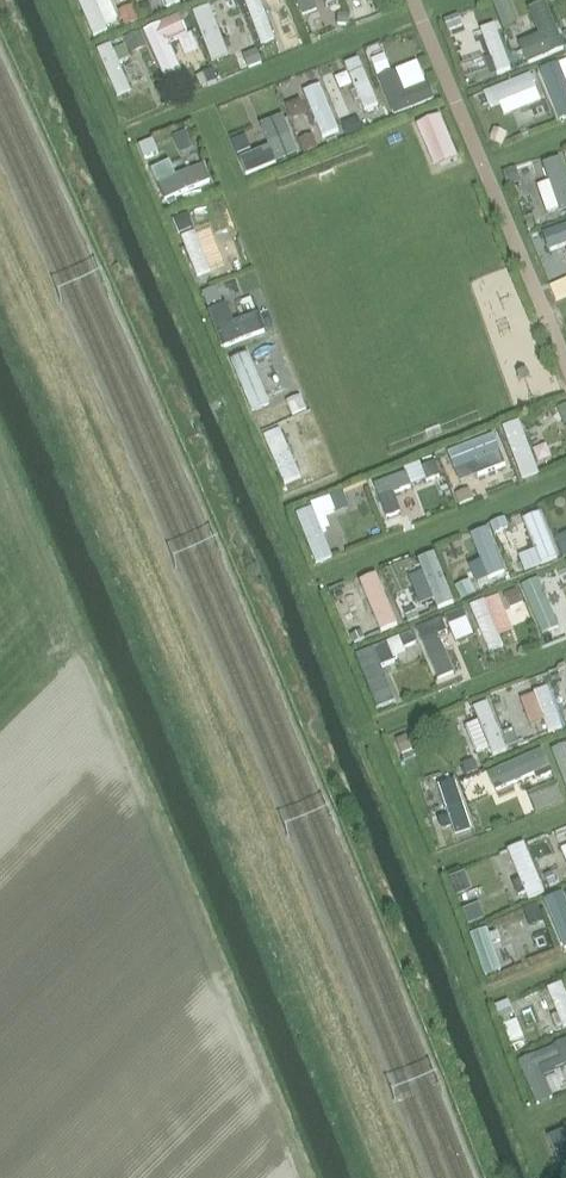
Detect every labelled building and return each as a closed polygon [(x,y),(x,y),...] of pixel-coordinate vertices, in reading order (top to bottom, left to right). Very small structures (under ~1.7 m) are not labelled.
[(115,26),(106,0),(73,0),(84,36),(115,26)] [(158,10),(173,6),(171,0),(155,0),(158,10)] [(274,41),(256,0),(239,0),(259,47),(274,41)] [(312,16),(327,15),(326,0),(311,0),(312,16)] [(494,2),(498,11),(511,5),(509,0),(499,0),(494,2)] [(541,1),(522,9),(536,40),(554,32),(541,1)] [(145,19),(153,16),(149,2),(140,6),(145,19)] [(188,13),(208,62),(222,56),(203,7),(188,13)] [(133,9),(120,14),(126,27),(139,22),(133,9)] [(458,15),(445,20),(449,31),(462,26),(458,15)] [(167,42),(182,35),(174,16),(138,33),(161,83),(182,74),(167,42)] [(479,27),(491,75),(505,72),(493,23),(479,27)] [(122,41),(129,56),(145,49),(138,34),(122,41)] [(106,45),(92,51),(113,99),(127,94),(106,45)] [(244,56),(249,69),(263,64),(257,50),(244,56)] [(356,57),(340,63),(359,112),(376,105),(356,57)] [(376,64),(380,75),(390,71),(386,60),(376,64)] [(421,81),(400,89),(393,71),(375,78),(386,109),(426,95),(421,81)] [(204,76),(208,87),(217,83),(213,72),(204,76)] [(329,73),(321,78),(335,102),(343,97),(329,73)] [(516,110),(519,121),(541,115),(531,76),(477,90),(482,108),(495,105),(497,115),(516,110)] [(324,95),(309,99),(321,143),(336,139),(324,95)] [(275,111),(262,115),(271,142),(285,138),(275,111)] [(416,125),(435,168),(459,158),(440,114),(416,125)] [(356,119),(340,125),(345,139),(361,133),(356,119)] [(503,145),(507,133),(495,129),(491,140),(503,145)] [(305,155),(318,149),(313,136),(299,142),(305,155)] [(146,160),(158,155),(152,142),(140,147),(146,160)] [(147,166),(161,201),(206,183),(199,166),(172,176),(165,159),(147,166)] [(545,162),(553,202),(565,199),(565,198),(559,159),(545,162)] [(252,164),(240,168),(245,179),(256,175),(252,164)] [(522,172),(515,170),(510,183),(518,186),(522,172)] [(179,232),(191,227),(187,215),(174,220),(179,232)] [(549,252),(565,249),(565,226),(546,230),(549,252)] [(219,268),(209,233),(192,237),(191,232),(178,235),(189,276),(219,268)] [(565,296),(565,284),(565,281),(551,287),(557,300),(565,296)] [(222,302),(217,289),(203,294),(208,307),(222,302)] [(264,390),(241,398),(250,425),(274,417),(264,390)] [(301,396),(286,402),(292,416),(307,410),(301,396)] [(557,409),(565,427),(565,426),(565,405),(557,409)] [(515,423),(497,430),(518,485),(536,478),(515,423)] [(534,465),(547,459),(541,445),(527,450),(534,465)] [(498,454),(471,465),(476,476),(502,466),(498,454)] [(439,474),(435,464),(422,469),(425,479),(439,474)] [(453,491),(457,502),(472,496),(467,485),(453,491)] [(343,494),(330,499),(334,510),(348,505),(343,494)] [(311,569),(328,563),(309,511),(292,517),(311,569)] [(534,567),(550,564),(541,517),(515,521),(519,545),(529,544),(534,567)] [(504,519),(490,525),(493,534),(508,528),(504,519)] [(468,539),(488,582),(503,575),(483,532),(468,539)] [(557,538),(565,556),(565,555),(565,534),(557,538)] [(413,598),(426,593),(434,613),(450,606),(432,563),(403,575),(413,598)] [(557,571),(561,582),(565,580),(565,567),(557,571)] [(456,589),(462,602),(475,595),(469,583),(456,589)] [(551,589),(565,624),(565,583),(551,589)] [(522,603),(516,589),(508,593),(513,606),(522,603)] [(480,602),(465,609),(486,657),(501,651),(480,602)] [(420,617),(412,605),(403,611),(411,623),(420,617)] [(463,610),(446,617),(449,625),(466,618),(463,610)] [(391,627),(402,623),(397,612),(386,616),(391,627)] [(367,637),(364,630),(353,634),(356,642),(367,637)] [(400,639),(404,647),(416,642),(412,633),(400,639)] [(426,654),(431,673),(443,670),(439,651),(426,654)] [(543,688),(528,694),(547,737),(561,730),(543,688)] [(488,704),(495,723),(515,716),(508,696),(488,704)] [(488,757),(503,750),(483,704),(457,715),(471,747),(482,742),(488,757)] [(504,733),(509,747),(518,743),(513,730),(504,733)] [(392,741),(398,754),(406,750),(401,737),(392,741)] [(482,762),(468,758),(466,767),(479,771),(482,762)] [(456,788),(434,793),(444,835),(465,830),(456,788)] [(565,801),(560,789),(547,795),(552,807),(565,801)] [(553,873),(546,877),(550,887),(557,884),(553,873)] [(486,918),(482,907),(475,905),(464,909),(471,925),(486,918)] [(540,922),(535,910),(525,914),(531,926),(540,922)] [(502,1022),(515,1017),(509,1004),(496,1009),(502,1022)] [(524,1041),(517,1023),(505,1028),(512,1045),(524,1041)]
